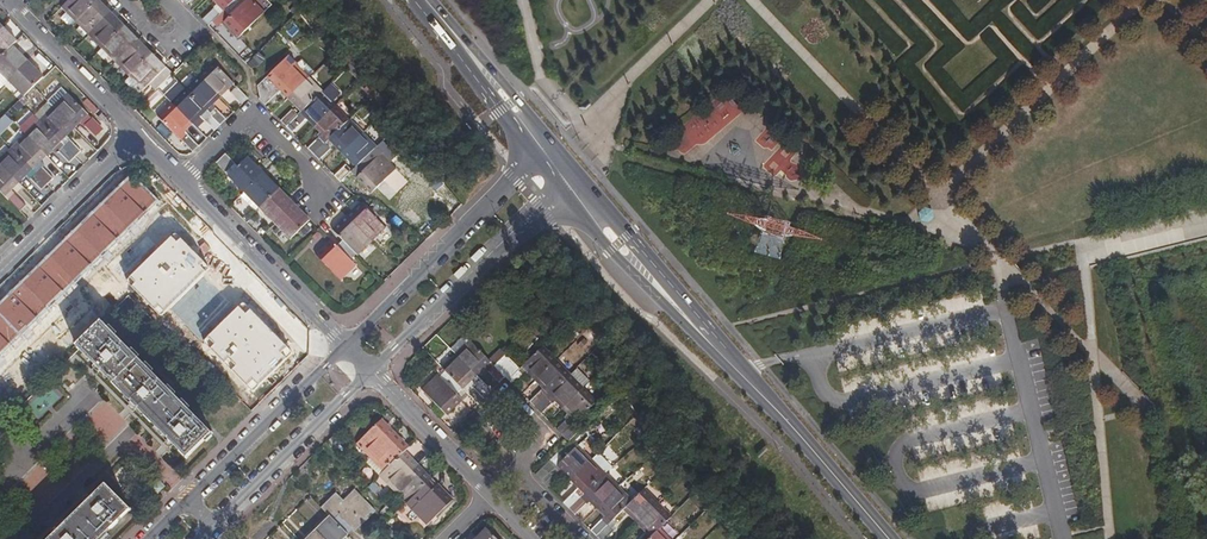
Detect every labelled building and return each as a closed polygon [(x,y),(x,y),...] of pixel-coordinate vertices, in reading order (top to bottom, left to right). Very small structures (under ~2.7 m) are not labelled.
[(98,0),(97,0),(69,0),(62,7),(67,13),(76,22),(98,0)] [(89,35),(111,14),(98,0),(76,22),(89,35)] [(224,11),(235,0),(213,0),(224,11)] [(224,11),(230,17),(225,22),(240,37),(263,14),(249,0),(235,0),(224,11)] [(214,9),(203,20),(209,26),(220,15),(214,9)] [(72,26),(76,22),(67,13),(63,17),(72,26)] [(103,49),(124,28),(111,14),(89,35),(103,49)] [(116,63),(138,42),(124,28),(103,49),(109,55),(116,63)] [(12,48),(15,44),(2,30),(0,32),(0,59),(12,48)] [(232,30),(225,37),(236,46),(242,40),(232,30)] [(130,76),(151,55),(138,42),(116,63),(130,76)] [(27,64),(12,48),(0,59),(0,73),(9,82),(27,64)] [(104,60),(109,55),(103,49),(98,53),(104,60)] [(157,89),(171,75),(151,55),(130,76),(125,82),(138,95),(143,90),(150,84),(155,90),(157,89)] [(33,89),(43,80),(27,64),(9,82),(24,98),(33,89)] [(214,64),(200,78),(219,97),(233,84),(214,64)] [(294,66),(259,99),(265,106),(281,91),(288,98),(308,79),(294,66)] [(9,82),(0,73),(0,88),(1,89),(9,82)] [(219,97),(200,78),(186,91),(209,115),(220,126),(226,120),(211,104),(219,97)] [(321,93),(308,79),(288,98),(302,112),(321,93)] [(248,99),(237,87),(231,94),(242,105),(248,99)] [(54,110),(73,129),(87,116),(68,96),(67,97),(61,90),(48,104),(54,110)] [(209,115),(186,91),(172,105),(191,124),(200,116),(215,131),(220,126),(209,115)] [(335,107),(321,93),(302,112),(308,118),(316,126),(335,107)] [(20,102),(2,119),(9,126),(26,109),(20,102)] [(191,124),(172,105),(159,118),(193,153),(199,146),(184,131),(191,124)] [(330,139),(349,120),(335,107),(316,126),(324,134),(308,149),(313,155),(325,144),(330,139)] [(60,143),(73,129),(54,110),(40,123),(60,143)] [(281,122),(286,128),(298,117),(292,111),(281,122)] [(308,118),(302,112),(298,117),(286,128),(292,134),(308,118)] [(96,137),(102,131),(92,120),(86,126),(96,137)] [(343,153),(362,134),(349,120),(330,139),(343,153)] [(40,123),(26,137),(46,156),(60,143),(40,123)] [(357,167),(376,148),(362,134),(343,153),(357,167)] [(26,137),(13,150),(32,170),(46,156),(26,137)] [(70,142),(64,147),(75,158),(80,153),(70,142)] [(313,155),(319,161),(331,150),(325,144),(313,155)] [(75,158),(64,147),(58,153),(69,164),(75,158)] [(397,169),(376,148),(357,167),(363,173),(356,179),(371,194),(397,169)] [(13,150),(0,163),(0,165),(18,184),(32,170),(13,150)] [(225,154),(216,163),(244,192),(263,174),(247,158),(238,168),(225,154)] [(4,197),(18,184),(0,165),(0,193),(4,197)] [(334,176),(341,183),(352,171),(346,165),(334,176)] [(42,168),(36,174),(47,185),(53,179),(42,168)] [(0,299),(0,354),(149,209),(154,203),(122,170),(0,299)] [(47,185),(36,174),(31,180),(41,191),(47,185)] [(279,190),(263,174),(244,192),(260,208),(279,190)] [(294,206),(279,190),(260,208),(276,224),(294,206)] [(15,195),(9,201),(19,212),(26,206),(15,195)] [(362,204),(348,217),(371,241),(385,227),(362,204)] [(310,221),(294,206),(276,224),(291,239),(310,221)] [(348,217),(334,231),(343,240),(357,254),(371,241),(348,217)] [(351,260),(357,254),(343,240),(336,246),(332,241),(317,256),(340,280),(355,265),(351,260)] [(187,459),(212,434),(102,322),(76,347),(187,459)] [(457,356),(471,342),(465,336),(450,349),(457,356)] [(494,366),(506,355),(500,349),(489,361),(471,342),(457,356),(477,376),(492,391),(499,384),(488,372),(484,368),(490,362),(494,366)] [(536,381),(557,361),(543,348),(520,370),(506,355),(494,366),(505,378),(515,387),(529,373),(536,381)] [(477,376),(457,356),(443,369),(444,370),(448,375),(466,393),(468,395),(478,405),(484,399),(469,384),(477,376)] [(536,408),(570,375),(557,361),(536,381),(544,388),(529,402),(536,408)] [(505,378),(494,366),(488,372),(499,384),(505,378)] [(448,375),(444,370),(423,391),(447,416),(468,395),(466,393),(448,375)] [(563,408),(584,389),(570,375),(536,408),(541,414),(556,401),(563,408)] [(569,442),(583,429),(577,422),(597,403),(584,389),(563,408),(571,416),(556,430),(566,439),(569,442)] [(357,445),(371,459),(395,435),(381,421),(357,445)] [(395,435),(371,459),(384,472),(404,453),(408,448),(395,435)] [(571,481),(592,461),(578,447),(558,467),(551,460),(538,473),(538,477),(548,488),(564,473),(571,481)] [(384,472),(380,477),(393,490),(418,466),(404,453),(384,472)] [(569,509),(605,474),(612,467),(599,454),(592,461),(571,481),(579,488),(563,503),(569,509)] [(371,459),(366,463),(380,477),(384,472),(371,459)] [(418,466),(393,490),(407,504),(425,486),(431,480),(418,466)] [(598,508),(618,488),(605,474),(569,509),(575,515),(590,500),(598,508)] [(130,511),(105,485),(51,538),(101,538),(130,511)] [(425,486),(407,504),(428,525),(452,501),(437,486),(431,492),(425,486)] [(624,510),(632,502),(618,488),(598,508),(606,516),(590,531),(596,537),(608,526),(624,510)] [(638,524),(659,504),(644,490),(632,502),(624,510),(638,524)] [(354,491),(328,516),(329,517),(347,535),(352,530),(355,532),(376,512),(354,491)] [(659,530),(666,523),(672,518),(659,504),(638,524),(652,538),(659,530)] [(316,531),(324,538),(343,538),(347,535),(329,517),(316,531)] [(680,537),(666,523),(659,530),(652,538),(650,538),(678,538),(680,537)] [(598,538),(606,538),(614,532),(608,526),(596,537),(598,538)] [(486,530),(476,538),(495,538),(486,530)] [(307,538),(324,538),(316,531),(307,538)]
